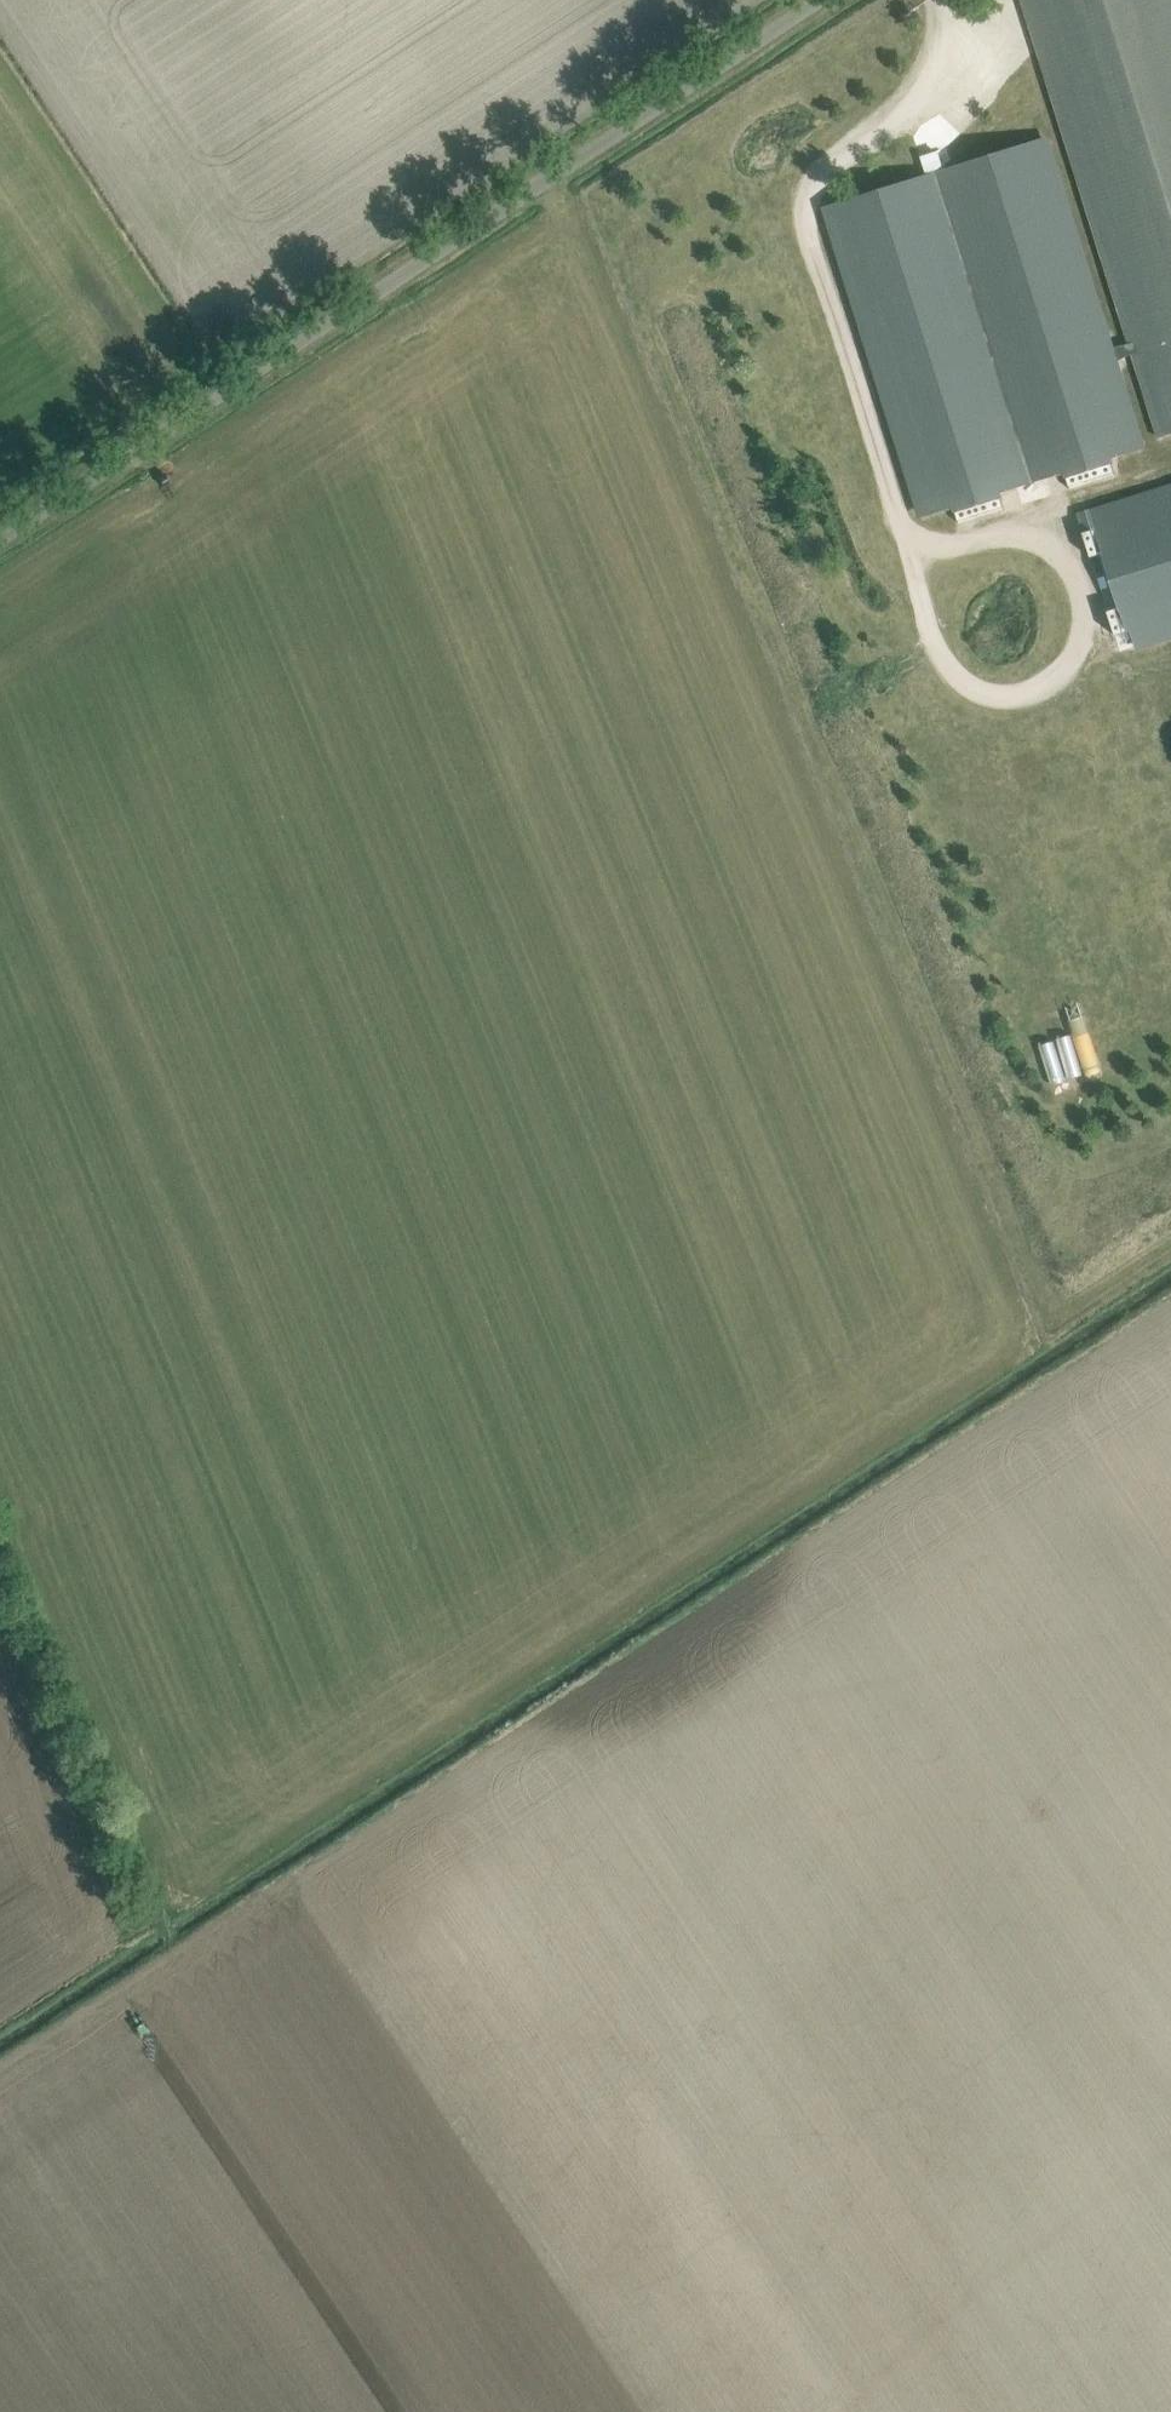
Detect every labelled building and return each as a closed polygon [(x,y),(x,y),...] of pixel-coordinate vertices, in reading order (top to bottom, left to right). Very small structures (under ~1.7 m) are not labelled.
[(1129,342),(1133,354),(1159,436),(1170,433),(1170,0),(1023,0),(1129,342)] [(827,208),(923,514),(954,504),(960,523),(1005,509),(999,490),(1065,469),(1071,488),(1116,474),(1110,455),(1142,445),(1115,360),(1133,354),(1129,342),(1111,347),(1046,139),(827,208)] [(1078,514),(1091,556),(1107,552),(1124,605),(1108,610),(1115,634),(1132,629),(1137,647),(1170,637),(1170,484),(1078,514)]
